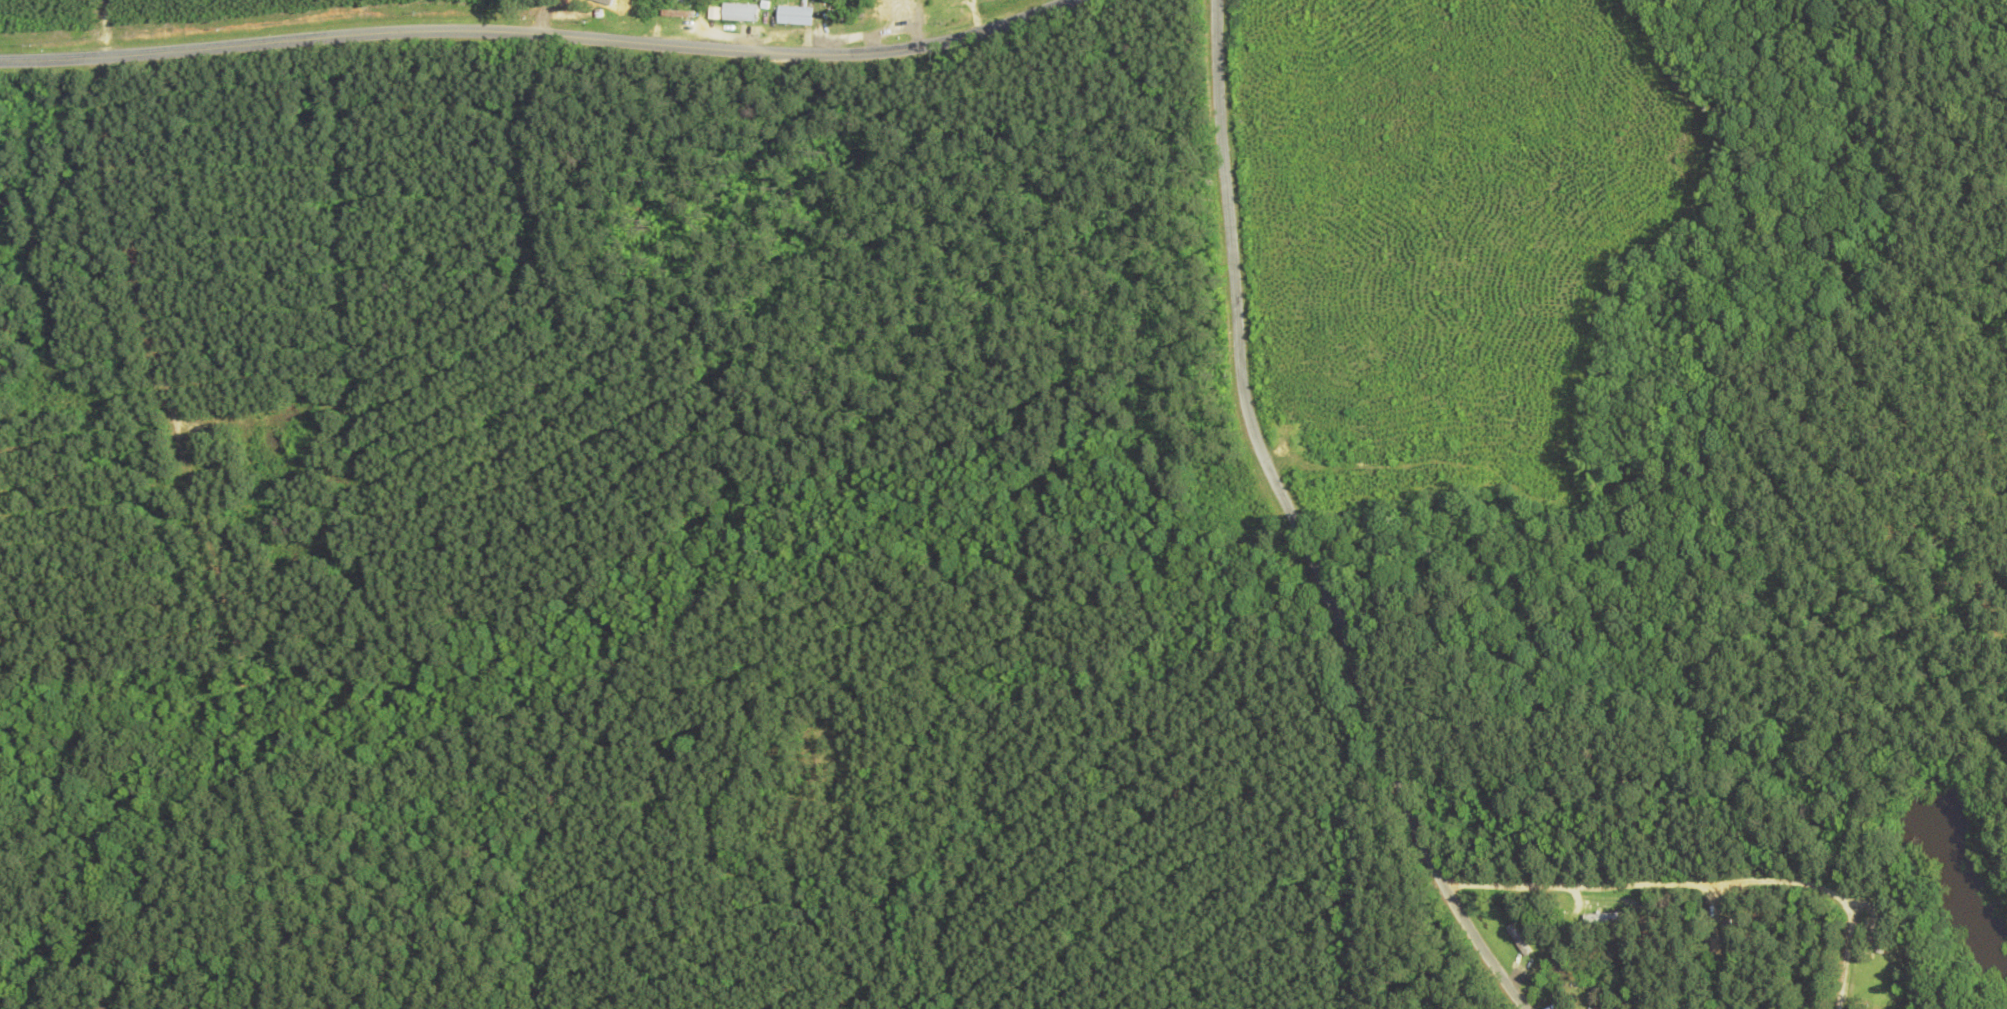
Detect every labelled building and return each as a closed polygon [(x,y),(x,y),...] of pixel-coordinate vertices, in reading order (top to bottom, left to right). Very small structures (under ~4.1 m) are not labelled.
[(624,0),(614,0),(614,15),(624,15),(624,0)] [(717,23),(755,23),(755,6),(717,6),(717,23)] [(810,9),(773,9),(773,26),(810,26),(810,9)] [(1579,928),(1616,929),(1617,916),(1580,915),(1579,928)] [(1531,952),(1509,925),(1501,931),(1524,958),(1531,952)]
